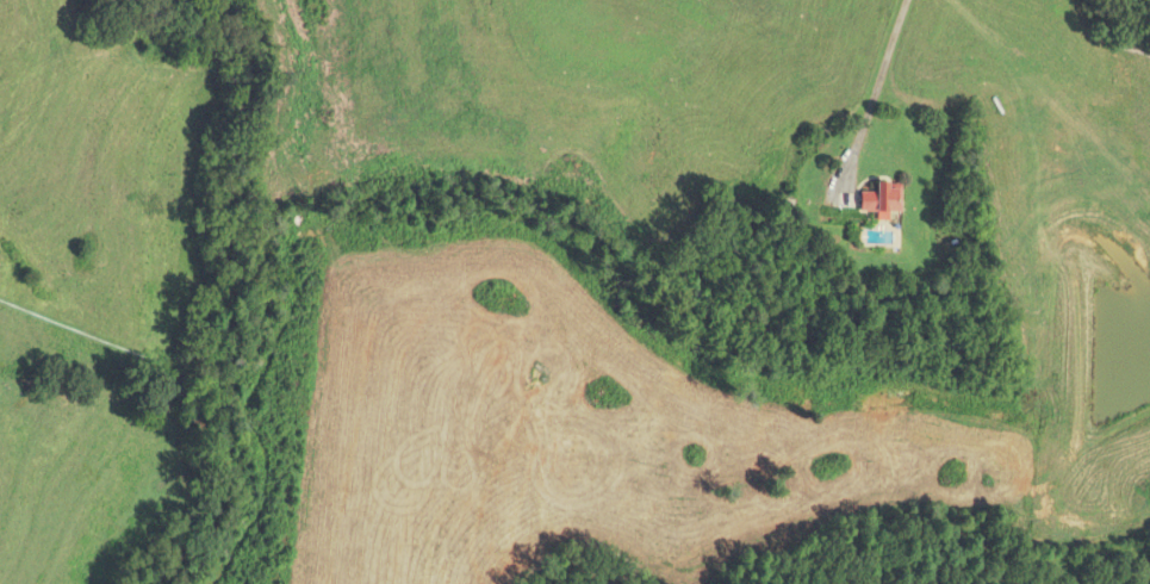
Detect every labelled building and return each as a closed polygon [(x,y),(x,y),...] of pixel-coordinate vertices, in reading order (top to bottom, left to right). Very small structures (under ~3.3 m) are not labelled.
[(901,213),(901,184),(878,184),(878,193),(861,193),(861,213),(901,213)]
